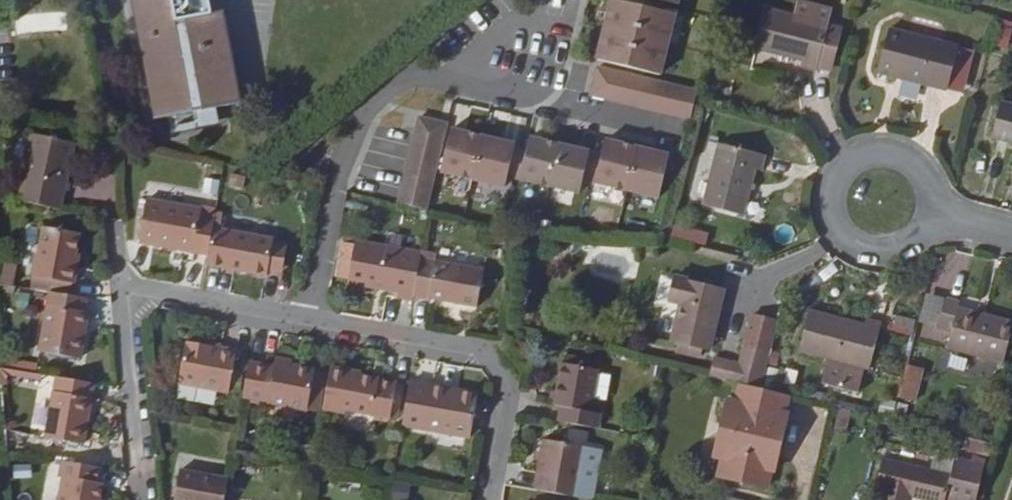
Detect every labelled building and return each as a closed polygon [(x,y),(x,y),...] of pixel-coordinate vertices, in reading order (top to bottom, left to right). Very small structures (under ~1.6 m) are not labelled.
[(153,111),(171,108),(200,102),(236,95),(220,6),(208,7),(207,0),(133,0),(153,111)] [(588,72),(651,86),(665,25),(652,22),(654,12),(667,15),(671,0),(604,0),(617,3),(614,13),(602,10),(588,72)] [(804,83),(805,78),(815,35),(818,20),(785,12),(782,26),(753,20),(743,61),(766,68),(774,70),(789,74),(787,79),(804,83)] [(815,35),(805,78),(817,82),(827,38),(815,35)] [(936,100),(946,55),(875,39),(865,82),(936,100)] [(582,107),(680,129),(686,102),(588,80),(582,107)] [(203,118),(200,102),(171,108),(174,124),(203,118)] [(989,111),(980,146),(1011,154),(1011,117),(989,111)] [(419,223),(438,139),(411,133),(392,217),(419,223)] [(594,169),(582,166),(582,165),(522,152),(518,166),(505,163),(506,159),(442,144),(432,187),(496,201),(499,190),(572,206),(569,220),(645,237),(662,168),(597,153),(594,169)] [(23,148),(14,190),(56,199),(65,157),(23,148)] [(757,168),(709,156),(694,218),(735,228),(747,182),(753,184),(757,168)] [(225,189),(223,199),(237,202),(239,191),(225,189)] [(134,256),(202,268),(208,234),(195,232),(197,223),(142,213),(134,256)] [(218,225),(210,224),(208,234),(202,268),(201,278),(261,288),(261,285),(266,257),(267,253),(215,243),(218,225)] [(73,247),(37,242),(33,268),(30,268),(26,290),(68,297),(71,278),(68,278),(73,247)] [(390,311),(406,314),(407,309),(413,273),(415,265),(347,253),(340,296),(391,305),(390,311)] [(282,259),(266,257),(261,285),(276,287),(282,259)] [(17,267),(0,264),(0,266),(0,284),(13,286),(17,267)] [(476,285),(413,273),(407,309),(469,320),(476,285)] [(713,302),(667,291),(662,313),(674,316),(665,352),(699,360),(713,302)] [(78,326),(81,311),(45,305),(36,366),(75,372),(83,326),(78,326)] [(941,339),(937,356),(995,370),(1005,327),(946,314),(948,308),(935,305),(927,335),(941,339)] [(912,334),(915,320),(895,316),(892,331),(912,334)] [(854,336),(853,343),(798,330),(788,372),(817,379),(811,404),(847,412),(852,388),(858,389),(869,340),(854,336)] [(181,357),(175,399),(224,407),(232,365),(181,357)] [(735,362),(728,392),(731,392),(751,397),(758,368),(735,362)] [(915,404),(924,370),(905,365),(897,399),(915,404)] [(556,419),(553,435),(582,440),(584,426),(591,383),(555,376),(548,418),(556,419)] [(268,377),(267,382),(243,377),(237,411),(262,416),(262,417),(300,425),(308,383),(284,379),(268,377)] [(342,385),(325,382),(318,422),(341,426),(341,423),(385,431),(390,398),(373,395),(373,393),(341,387),(342,385)] [(313,384),(308,383),(300,425),(305,425),(313,384)] [(89,397),(53,391),(42,452),(78,458),(89,397)] [(781,404),(751,397),(731,392),(727,411),(719,409),(716,426),(722,434),(720,445),(710,453),(707,469),(714,470),(710,490),(759,499),(760,499),(764,482),(766,482),(770,465),(768,464),(773,440),(776,441),(780,423),(777,422),(781,404)] [(471,409),(403,397),(395,440),(464,453),(471,409)] [(390,398),(385,431),(390,432),(396,399),(390,398)] [(584,426),(582,440),(591,441),(593,427),(584,426)] [(588,497),(587,497),(573,494),(578,460),(537,453),(531,487),(534,487),(531,499),(587,499),(588,497)] [(593,463),(578,460),(573,494),(587,497),(593,463)] [(965,472),(938,466),(934,481),(864,464),(857,494),(864,495),(863,499),(959,499),(965,472)] [(98,499),(95,499),(97,482),(58,475),(55,492),(58,492),(57,499),(97,499),(98,499)] [(222,494),(174,486),(172,499),(221,499),(222,494)]
